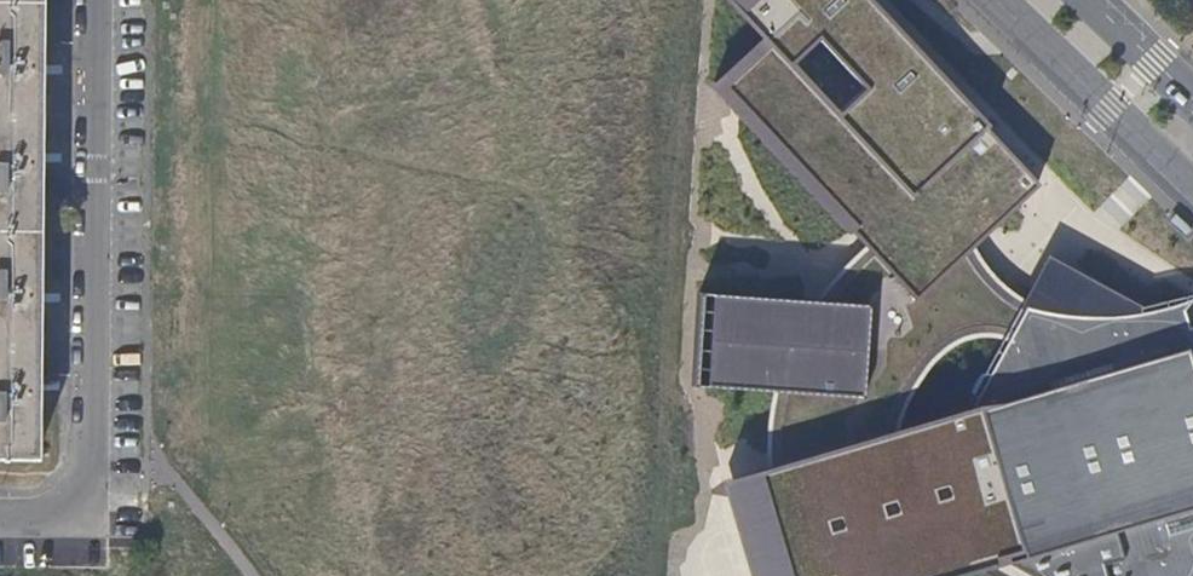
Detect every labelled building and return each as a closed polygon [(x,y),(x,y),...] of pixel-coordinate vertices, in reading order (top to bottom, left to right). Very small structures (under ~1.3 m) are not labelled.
[(31,457),(35,0),(0,0),(0,456),(31,457)] [(930,285),(974,245),(1049,176),(997,121),(1004,116),(891,0),(751,0),(781,30),(729,77),(884,238),(930,285)] [(824,292),(712,286),(706,381),(785,386),(780,416),(777,447),(779,460),(742,472),(773,575),(1192,575),(1192,326),(1188,327),(1183,310),(1192,298),(1151,310),(1114,316),(1078,316),(1045,311),(1025,307),(1035,300),(1022,290),(994,267),(974,245),(930,285),(884,238),(824,292)]
